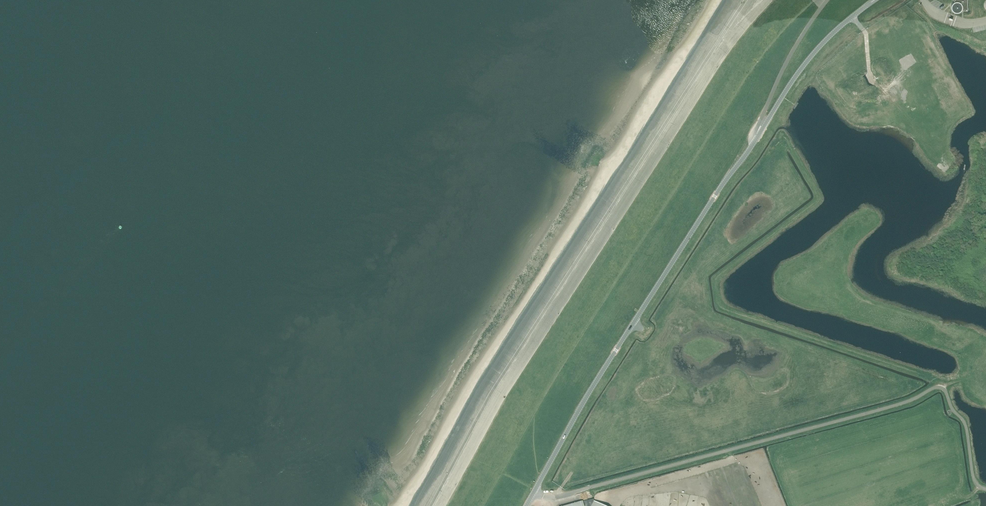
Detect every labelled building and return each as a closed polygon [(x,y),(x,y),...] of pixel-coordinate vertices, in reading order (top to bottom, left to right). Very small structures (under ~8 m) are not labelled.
[(968,0),(954,0),(955,0),(955,2),(954,2),(953,3),(952,4),(952,5),(952,6),(952,7),(952,8),(952,9),(953,10),(953,11),(954,11),(955,12),(956,12),(957,12),(958,12),(959,12),(960,11),(961,11),(962,10),(962,9),(963,9),(963,10),(968,11),(968,0)]
